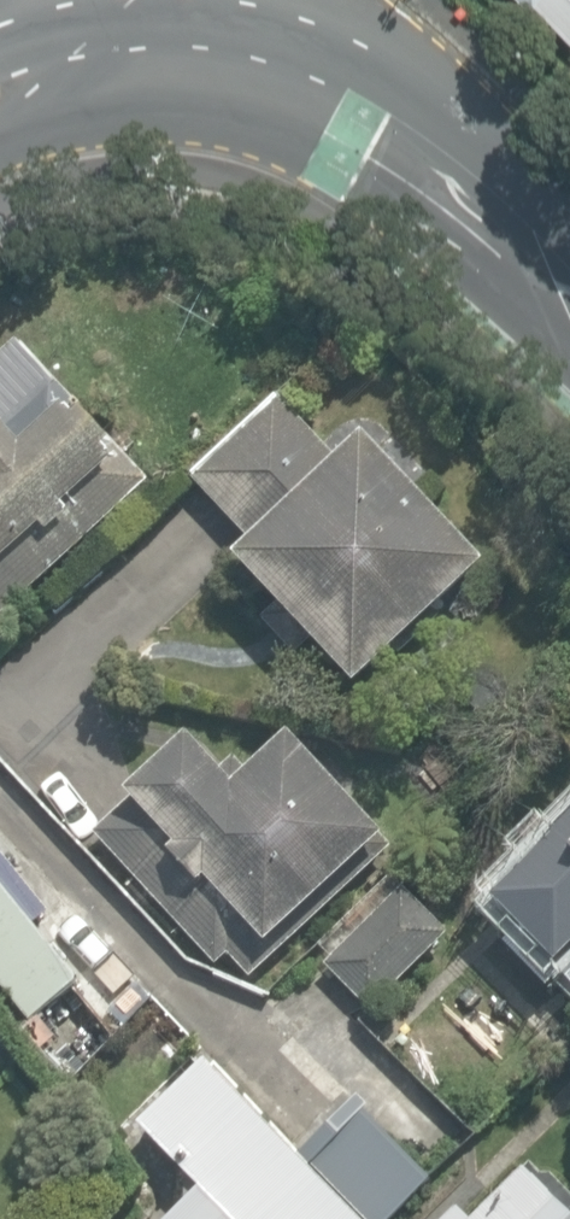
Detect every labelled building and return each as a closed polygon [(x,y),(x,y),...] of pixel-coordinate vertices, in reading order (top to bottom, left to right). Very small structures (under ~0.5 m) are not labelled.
[(569,66),(569,0),(500,0),(564,71),(569,66)] [(148,481),(15,338),(0,351),(0,615),(148,481)] [(245,538),(228,553),(274,603),(258,617),(292,654),(309,640),(350,683),(482,561),(360,430),(333,455),(277,392),(187,475),(245,538)] [(218,769),(183,731),(120,789),(128,797),(90,830),(213,965),(225,953),(247,978),(391,845),(284,729),(244,767),(233,754),(218,769)] [(487,896),(551,962),(569,943),(569,812),(487,896)] [(26,1018),(76,980),(30,923),(46,911),(0,854),(0,986),(26,1018)] [(366,1010),(447,932),(400,886),(322,965),(366,1010)] [(296,1152),(203,1058),(134,1123),(196,1186),(163,1218),(362,1218),(296,1152)] [(296,1152),(362,1218),(389,1218),(430,1176),(361,1110),(367,1105),(356,1094),(296,1152)]
